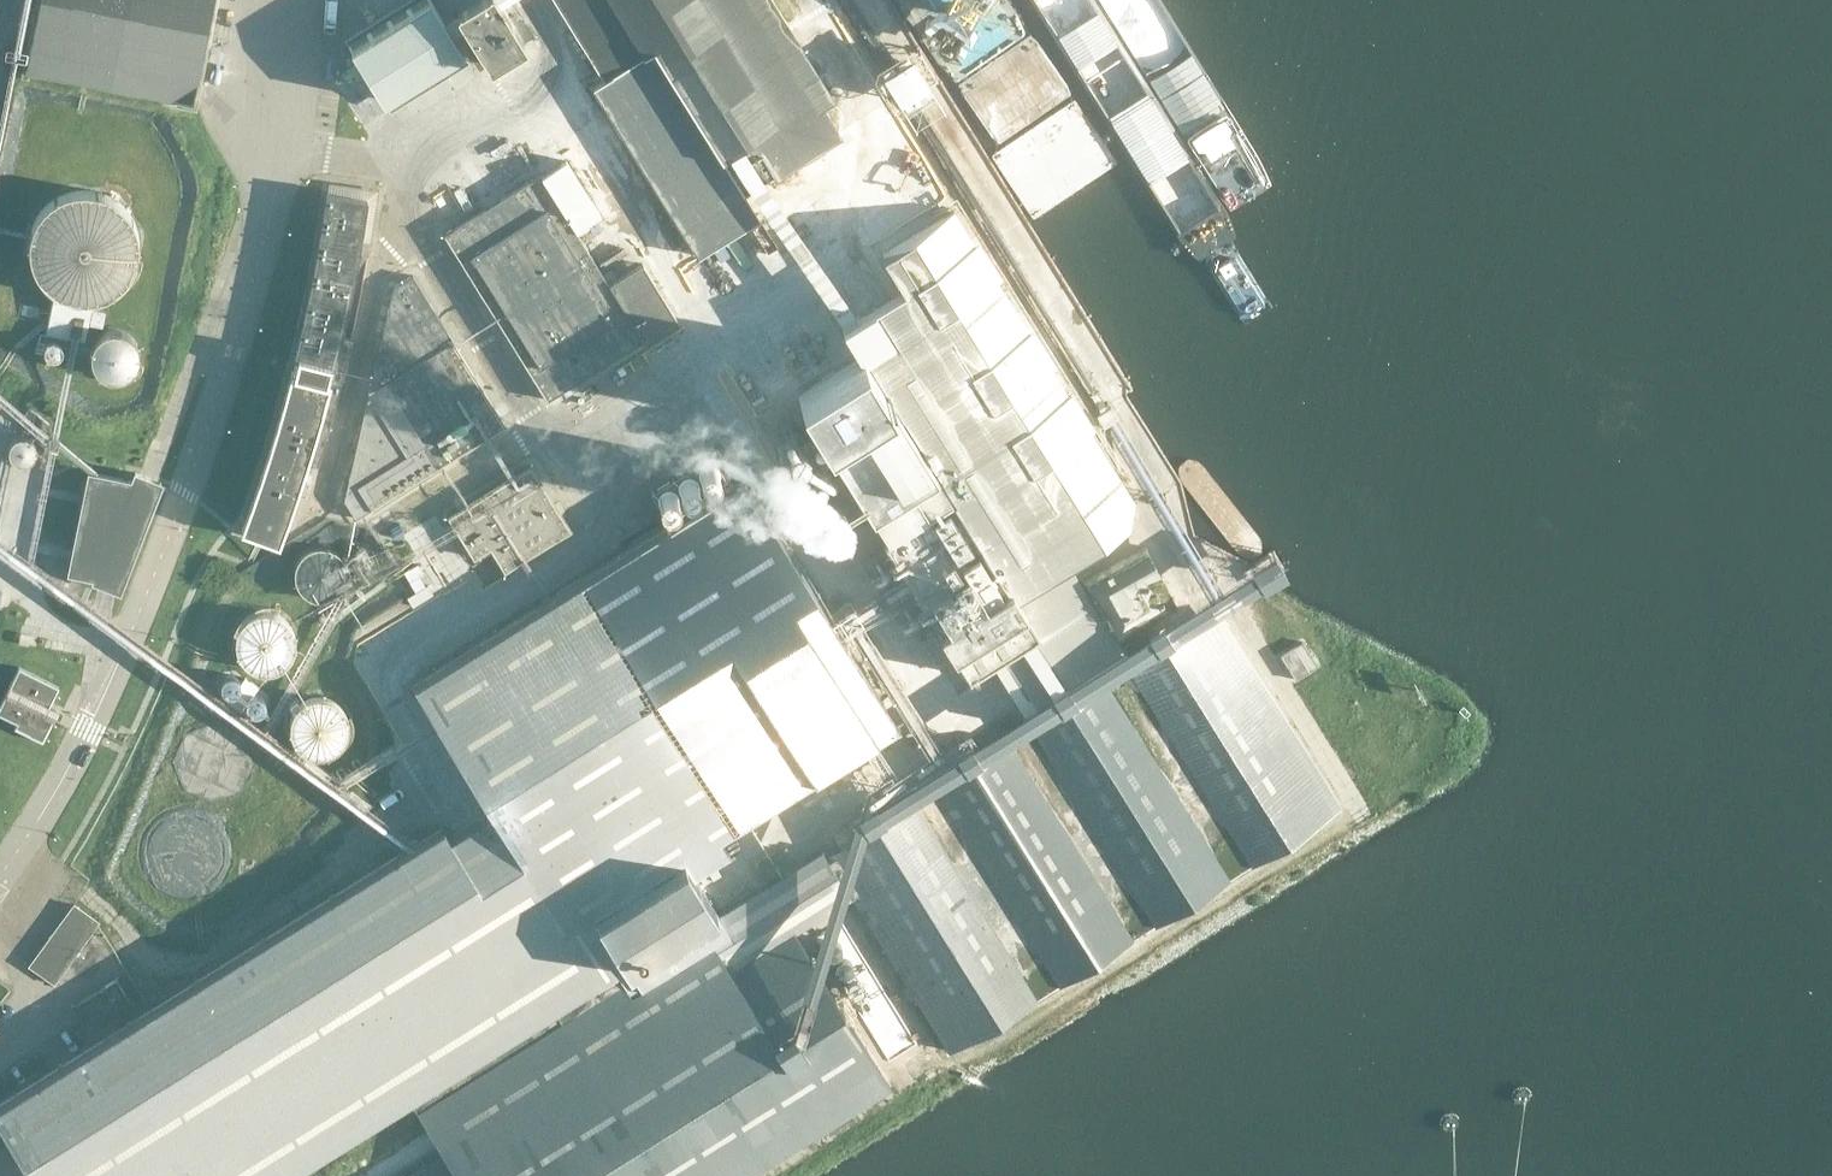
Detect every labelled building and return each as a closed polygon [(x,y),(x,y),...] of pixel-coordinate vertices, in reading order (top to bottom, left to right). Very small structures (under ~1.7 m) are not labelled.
[(411,1175),(738,1175),(885,1084),(819,977),(834,929),(972,1153),(985,1145),(839,913),(842,904),(854,897),(949,1050),(1334,810),(1216,622),(1136,672),(1131,663),(1123,648),(1116,635),(1136,624),(1149,617),(1149,616),(1176,601),(1160,574),(1161,574),(1145,546),(1081,582),(1068,561),(1128,525),(1134,500),(954,210),(883,254),(925,321),(894,341),(873,307),(858,317),(804,239),(815,233),(815,234),(816,233),(795,196),(780,204),(763,180),(780,169),(780,168),(831,136),(832,136),(831,134),(831,135),(817,111),(835,100),(772,0),(564,0),(607,69),(612,73),(591,87),(616,130),(637,172),(647,189),(646,191),(662,230),(675,270),(759,217),(763,224),(756,228),(755,227),(754,228),(771,258),(792,247),(845,324),(842,326),(860,355),(798,393),(871,512),(885,536),(883,538),(904,572),(853,603),(851,599),(828,613),(744,478),(414,684),(492,809),(449,836),(442,825),(417,841),(404,849),(150,1008),(99,1039),(0,1101),(0,1121),(35,1175),(293,1175),(295,1175),(412,1102),(445,1155),(411,1175)] [(214,0),(41,0),(27,72),(193,105),(214,0)] [(500,0),(424,0),(351,46),(384,99),(477,41),(490,61),(525,40),(500,0)] [(626,311),(576,230),(601,215),(566,160),(542,175),(541,173),(444,234),(547,399),(644,339),(626,310),(626,311)] [(102,193),(98,192),(92,191),(88,190),(84,190),(80,190),(76,191),(72,191),(68,192),(62,194),(58,196),(55,198),(51,200),(48,203),(45,206),(42,209),(40,212),(37,215),(35,219),(33,222),(32,226),(31,230),(30,234),(29,236),(29,240),(29,244),(29,246),(29,250),(29,254),(30,258),(31,262),(33,266),(35,272),(39,277),(41,280),(44,283),(48,287),(55,293),(55,292),(58,294),(61,295),(63,296),(64,297),(68,298),(71,299),(73,299),(75,300),(77,300),(78,300),(82,300),(92,300),(95,299),(101,297),(107,295),(111,293),(114,291),(117,289),(121,286),(125,282),(129,277),(131,274),(133,270),(135,266),(136,263),(137,259),(138,257),(138,253),(139,249),(139,242),(138,236),(137,232),(136,228),(136,226),(134,223),(131,217),(128,212),(125,209),(123,206),(118,202),(115,199),(111,197),(106,195),(102,193)] [(344,376),(352,339),(340,336),(346,309),(352,282),(362,227),(366,199),(327,194),(323,221),(319,248),(314,275),(308,301),(302,328),(296,356),(298,356),(294,371),(292,370),(284,397),(277,423),(269,449),(260,475),(252,501),(242,528),(279,542),(289,514),(298,487),(307,461),(322,408),(334,411),(344,376)] [(505,424),(453,341),(454,341),(413,274),(394,286),(371,383),(375,389),(369,393),(373,399),(367,402),(344,499),(356,518),(372,508),(372,509),(439,467),(438,465),(505,424)] [(87,326),(92,300),(82,300),(78,300),(77,300),(75,300),(73,299),(71,299),(68,298),(64,297),(63,296),(61,295),(58,294),(55,292),(55,293),(50,319),(87,326)] [(60,329),(58,328),(56,328),(55,328),(52,329),(50,330),(50,331),(48,332),(48,333),(47,334),(47,335),(47,336),(47,338),(47,339),(47,341),(49,344),(51,345),(53,346),(55,347),(58,347),(60,346),(62,345),(63,344),(64,343),(65,342),(65,341),(66,338),(66,337),(66,336),(65,334),(64,332),(63,331),(63,330),(60,329)] [(128,333),(124,331),(122,330),(120,330),(117,329),(113,329),(110,330),(106,331),(104,332),(102,333),(98,336),(96,339),(95,340),(93,342),(93,343),(92,346),(91,349),(91,351),(91,353),(91,355),(91,358),(91,359),(92,362),(93,363),(94,366),(95,368),(97,370),(99,372),(102,374),(105,375),(107,376),(110,377),(113,377),(115,378),(118,377),(121,377),(123,376),(126,375),(129,373),(131,371),(134,368),(135,366),(137,364),(138,361),(138,359),(139,356),(139,353),(139,349),(138,347),(137,343),(135,340),(134,338),(132,336),(129,334),(128,333)] [(50,423),(29,407),(21,418),(42,433),(50,423)] [(31,437),(29,436),(27,435),(25,434),(23,434),(21,434),(19,435),(17,435),(15,436),(13,437),(12,439),(11,440),(10,442),(9,444),(9,446),(9,448),(9,450),(9,452),(10,453),(10,455),(12,456),(13,458),(15,460),(18,461),(20,462),(22,462),(25,461),(27,461),(29,460),(32,458),(33,457),(34,455),(35,454),(35,452),(36,451),(36,449),(36,448),(36,446),(36,444),(35,442),(33,440),(31,437)] [(724,444),(651,490),(666,514),(739,469),(724,444)] [(790,450),(790,451),(789,453),(789,456),(789,457),(790,459),(790,460),(791,461),(793,463),(795,464),(797,465),(799,465),(801,465),(804,464),(805,463),(807,461),(808,460),(809,458),(809,456),(809,455),(809,453),(808,451),(808,450),(807,448),(805,447),(803,446),(801,445),(799,445),(798,445),(796,445),(794,446),(793,447),(792,448),(790,450)] [(558,518),(552,508),(555,506),(531,466),(530,465),(449,516),(449,517),(450,516),(474,555),(473,555),(474,556),(491,546),(505,568),(504,568),(505,569),(570,529),(569,528),(561,516),(558,518)] [(120,590),(161,482),(135,472),(132,480),(89,471),(69,571),(95,576),(94,580),(120,590)] [(345,559),(344,556),(341,553),(338,550),(334,548),(330,546),(326,545),(325,545),(321,544),(316,545),(312,546),(309,548),(305,550),(302,553),(299,557),(298,559),(298,560),(297,562),(296,564),(296,567),(295,570),(296,571),(296,574),(296,577),(297,580),(298,582),(300,585),(301,587),(303,589),(304,590),(308,593),(310,594),(313,595),(315,596),(320,596),(322,596),(325,596),(328,596),(331,595),(333,594),(336,592),(339,590),(341,588),(343,586),(344,583),(346,581),(346,578),(347,575),(348,572),(348,570),(347,567),(347,564),(346,561),(345,559)] [(1249,566),(1251,569),(1259,582),(1262,586),(1287,571),(1274,550),(1249,566)] [(290,624),(288,621),(286,620),(284,618),(283,617),(281,616),(278,614),(275,613),(271,612),(266,612),(262,612),(257,613),(253,615),(249,617),(248,618),(246,620),(243,623),(241,626),(240,629),(239,630),(238,633),(237,636),(237,637),(237,640),(237,643),(237,645),(237,647),(238,650),(239,653),(241,657),(243,660),(245,662),(248,665),(252,667),(253,668),(256,669),(259,670),(261,671),(264,671),(269,671),(272,671),(275,670),(279,668),(282,667),(284,665),(288,662),(290,660),(291,658),(293,654),(294,651),(295,648),(296,645),(296,640),(296,637),(295,634),(294,632),(292,627),(291,626),(290,624)] [(949,656),(934,631),(920,640),(935,664),(949,656)] [(1318,665),(1303,641),(1281,655),(1296,679),(1318,665)] [(60,686),(19,666),(0,704),(0,714),(17,722),(15,727),(43,741),(52,722),(54,719),(45,715),(52,702),(60,686)] [(232,694),(240,683),(240,681),(239,679),(238,677),(236,676),(235,675),(233,674),(232,674),(229,674),(227,674),(226,675),(224,676),(222,678),(221,679),(220,682),(220,683),(220,685),(220,687),(221,688),(221,689),(222,691),(223,692),(226,693),(227,694),(229,694),(232,694)] [(240,683),(232,694),(227,701),(241,710),(245,704),(253,693),(258,686),(245,677),(240,683)] [(266,705),(266,703),(266,702),(265,699),(264,697),(262,696),(261,695),(260,694),(257,693),(255,693),(253,693),(245,704),(246,706),(246,708),(247,709),(249,711),(250,712),(251,713),(253,713),(256,714),(258,713),(260,713),(261,712),(263,710),(265,708),(265,707),(266,705)] [(314,698),(310,700),(307,701),(303,703),(300,706),(298,709),(296,711),(294,715),(293,716),(292,719),(292,722),(291,723),(291,726),(291,729),(292,732),(292,734),(293,737),(294,739),(295,742),(296,743),(298,746),(301,749),(303,751),(305,753),(307,753),(308,754),(311,755),(314,756),(318,757),(321,757),(324,757),(328,756),(331,755),(334,753),(338,752),(341,749),(344,746),(346,743),(347,740),(348,738),(349,735),(350,733),(350,731),(350,729),(350,726),(350,725),(350,723),(349,720),(349,717),(348,716),(347,715),(346,712),(345,711),(343,708),(341,706),(338,703),(334,701),(331,700),(327,698),(323,698),(318,698),(314,698)] [(229,731),(226,730),(223,729),(220,728),(216,727),(211,727),(206,728),(202,729),(197,731),(194,732),(193,733),(189,736),(187,739),(185,741),(182,745),(181,748),(180,750),(179,751),(179,754),(178,756),(178,759),(178,761),(178,764),(178,766),(178,769),(179,772),(180,774),(181,777),(183,781),(186,785),(188,787),(192,791),(196,793),(201,795),(204,796),(209,797),(213,797),(218,797),(221,796),(226,795),(229,793),(233,791),(237,788),(240,784),(242,781),(244,779),(246,774),(247,769),(247,766),(248,763),(248,761),(247,756),(247,755),(246,752),(246,750),(244,747),(242,743),(240,740),(237,737),(233,734),(229,731)] [(147,845),(147,848),(147,852),(147,854),(147,857),(148,860),(149,864),(151,869),(152,872),(154,874),(157,878),(161,882),(164,884),(167,886),(170,887),(173,889),(178,890),(182,891),(185,891),(188,891),(194,890),(197,889),(200,888),(205,886),(208,884),(211,882),(213,880),(214,878),(217,876),(219,873),(220,870),(222,867),(223,864),(224,860),(224,857),(225,855),(225,851),(225,848),(224,845),(223,841),(222,838),(220,833),(218,830),(215,826),(214,825),(210,822),(207,819),(205,818),(201,816),(198,815),(195,814),(192,813),(188,813),(185,813),(181,813),(176,814),(173,815),(170,816),(167,818),(164,820),(161,822),(158,824),(155,828),(153,831),(151,835),(149,838),(148,842),(147,845)] [(54,982),(98,921),(74,904),(30,965),(54,982)] [(90,1024),(130,1000),(116,978),(77,1003),(90,1024)]
